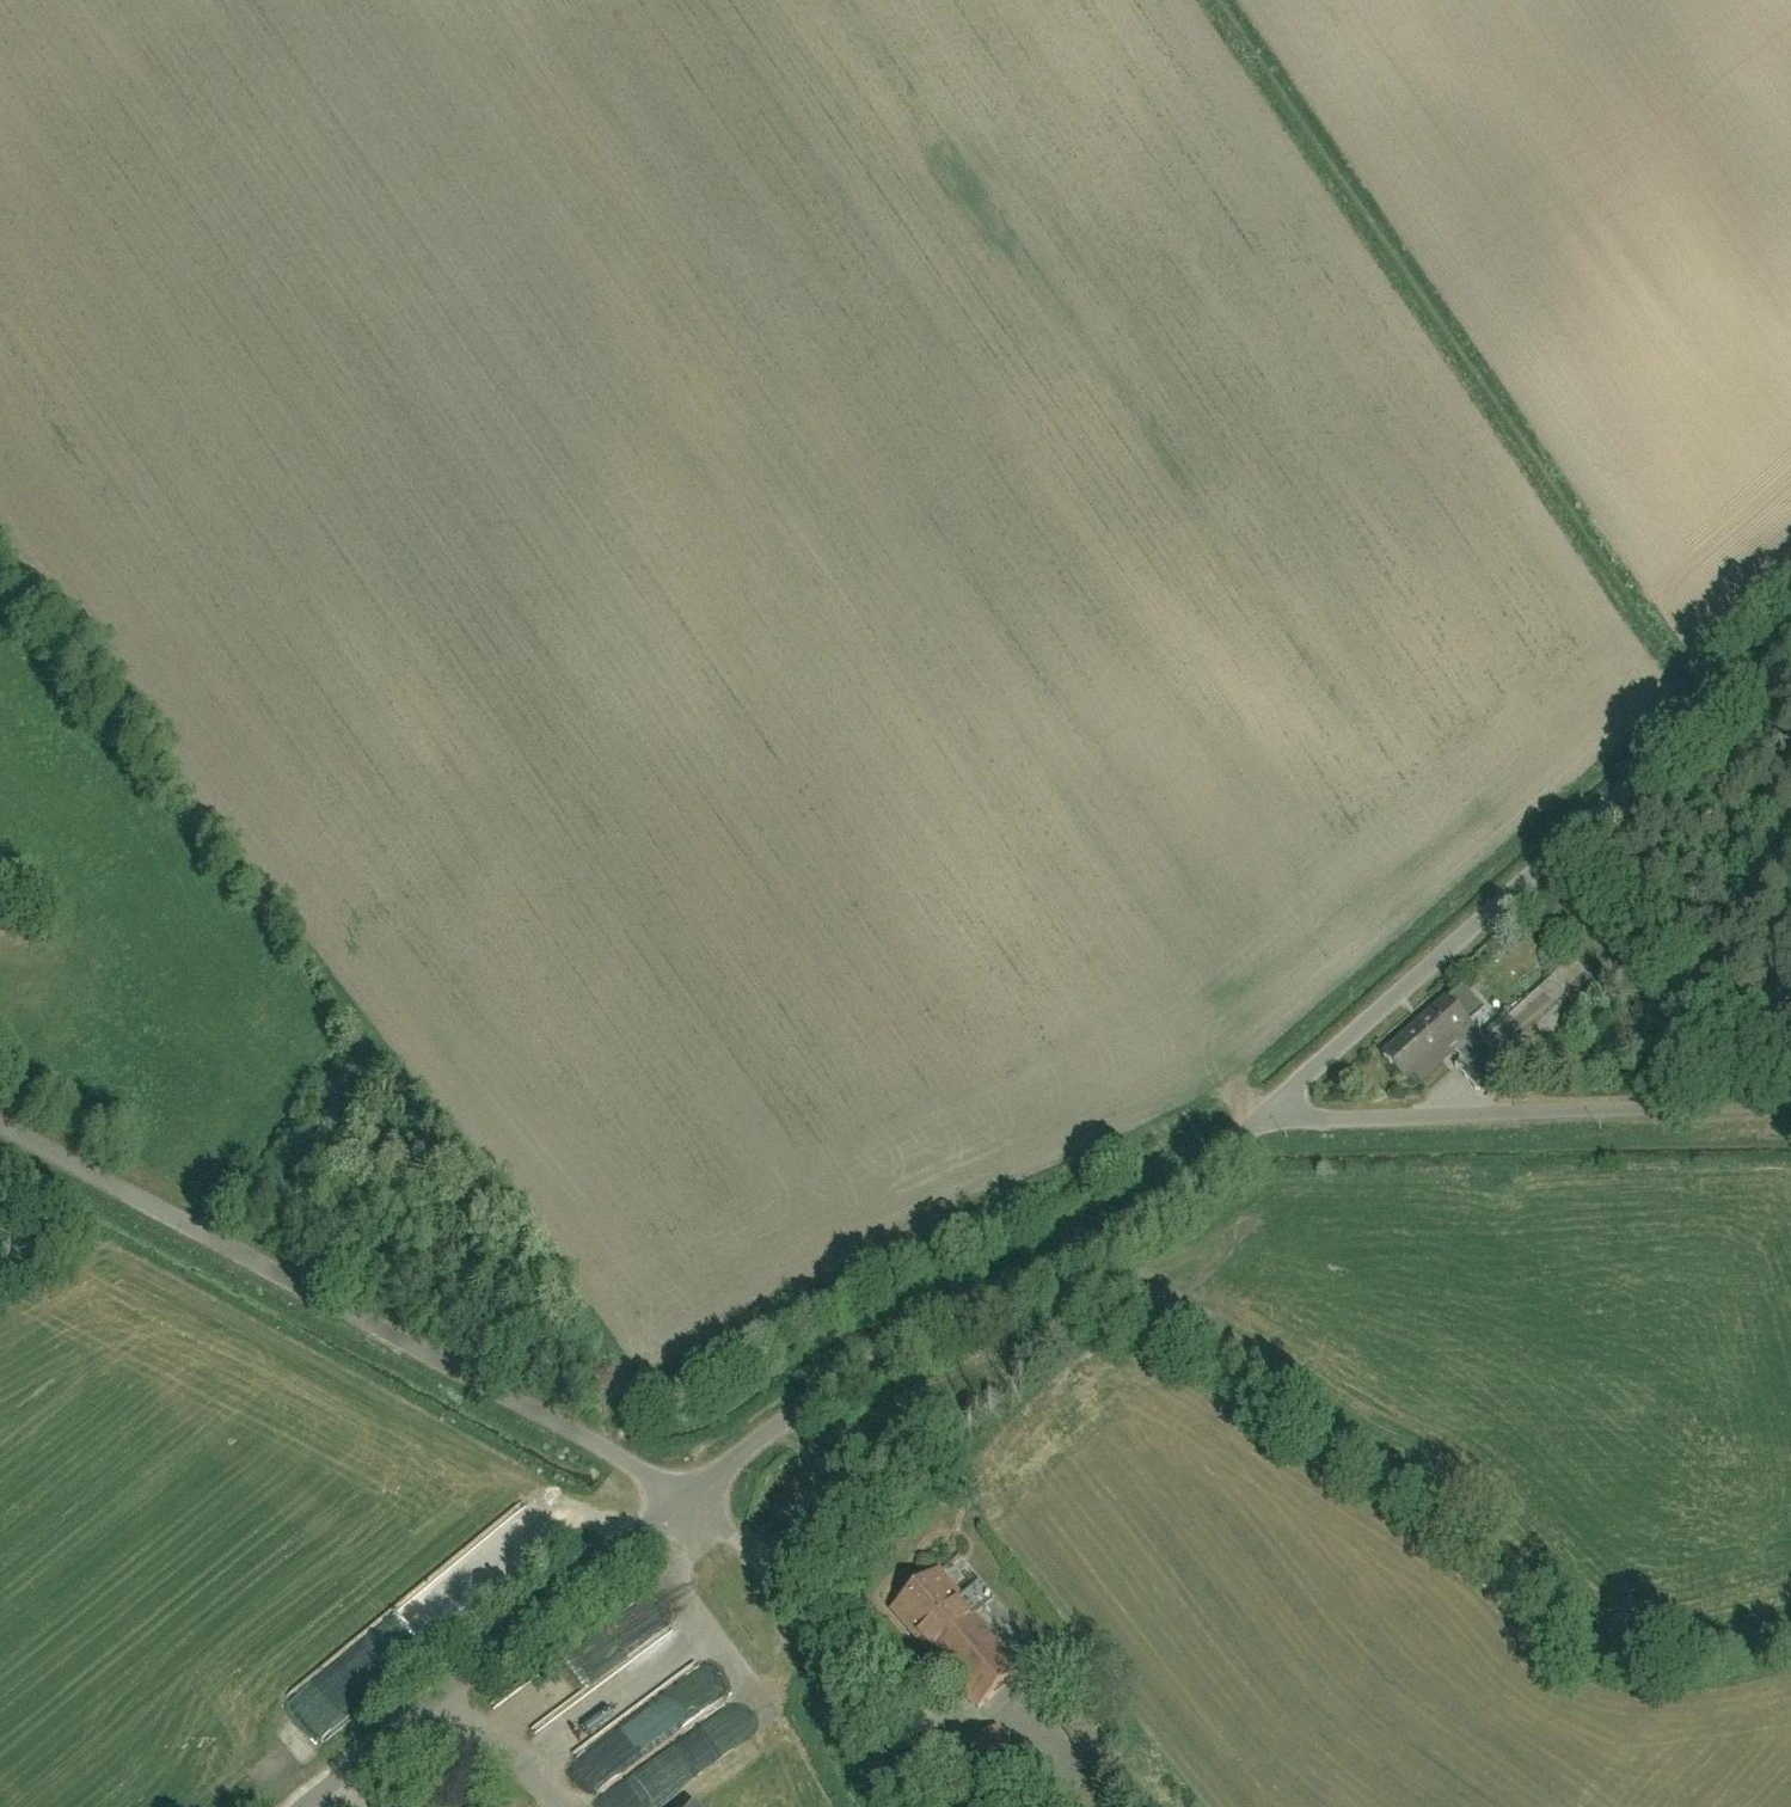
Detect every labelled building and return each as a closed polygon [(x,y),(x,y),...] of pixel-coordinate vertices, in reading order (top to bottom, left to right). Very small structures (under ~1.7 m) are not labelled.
[(1600,999),(1569,964),(1503,1023),(1534,1058),(1600,999)] [(1440,1001),(1461,1025),(1476,1012),(1455,988),(1440,1001)] [(1440,1001),(1381,1052),(1407,1082),(1466,1031),(1461,1025),(1440,1001)] [(1021,1670),(937,1571),(888,1613),(971,1712),(1021,1670)] [(712,1661),(564,1765),(585,1795),(733,1691),(712,1661)]
